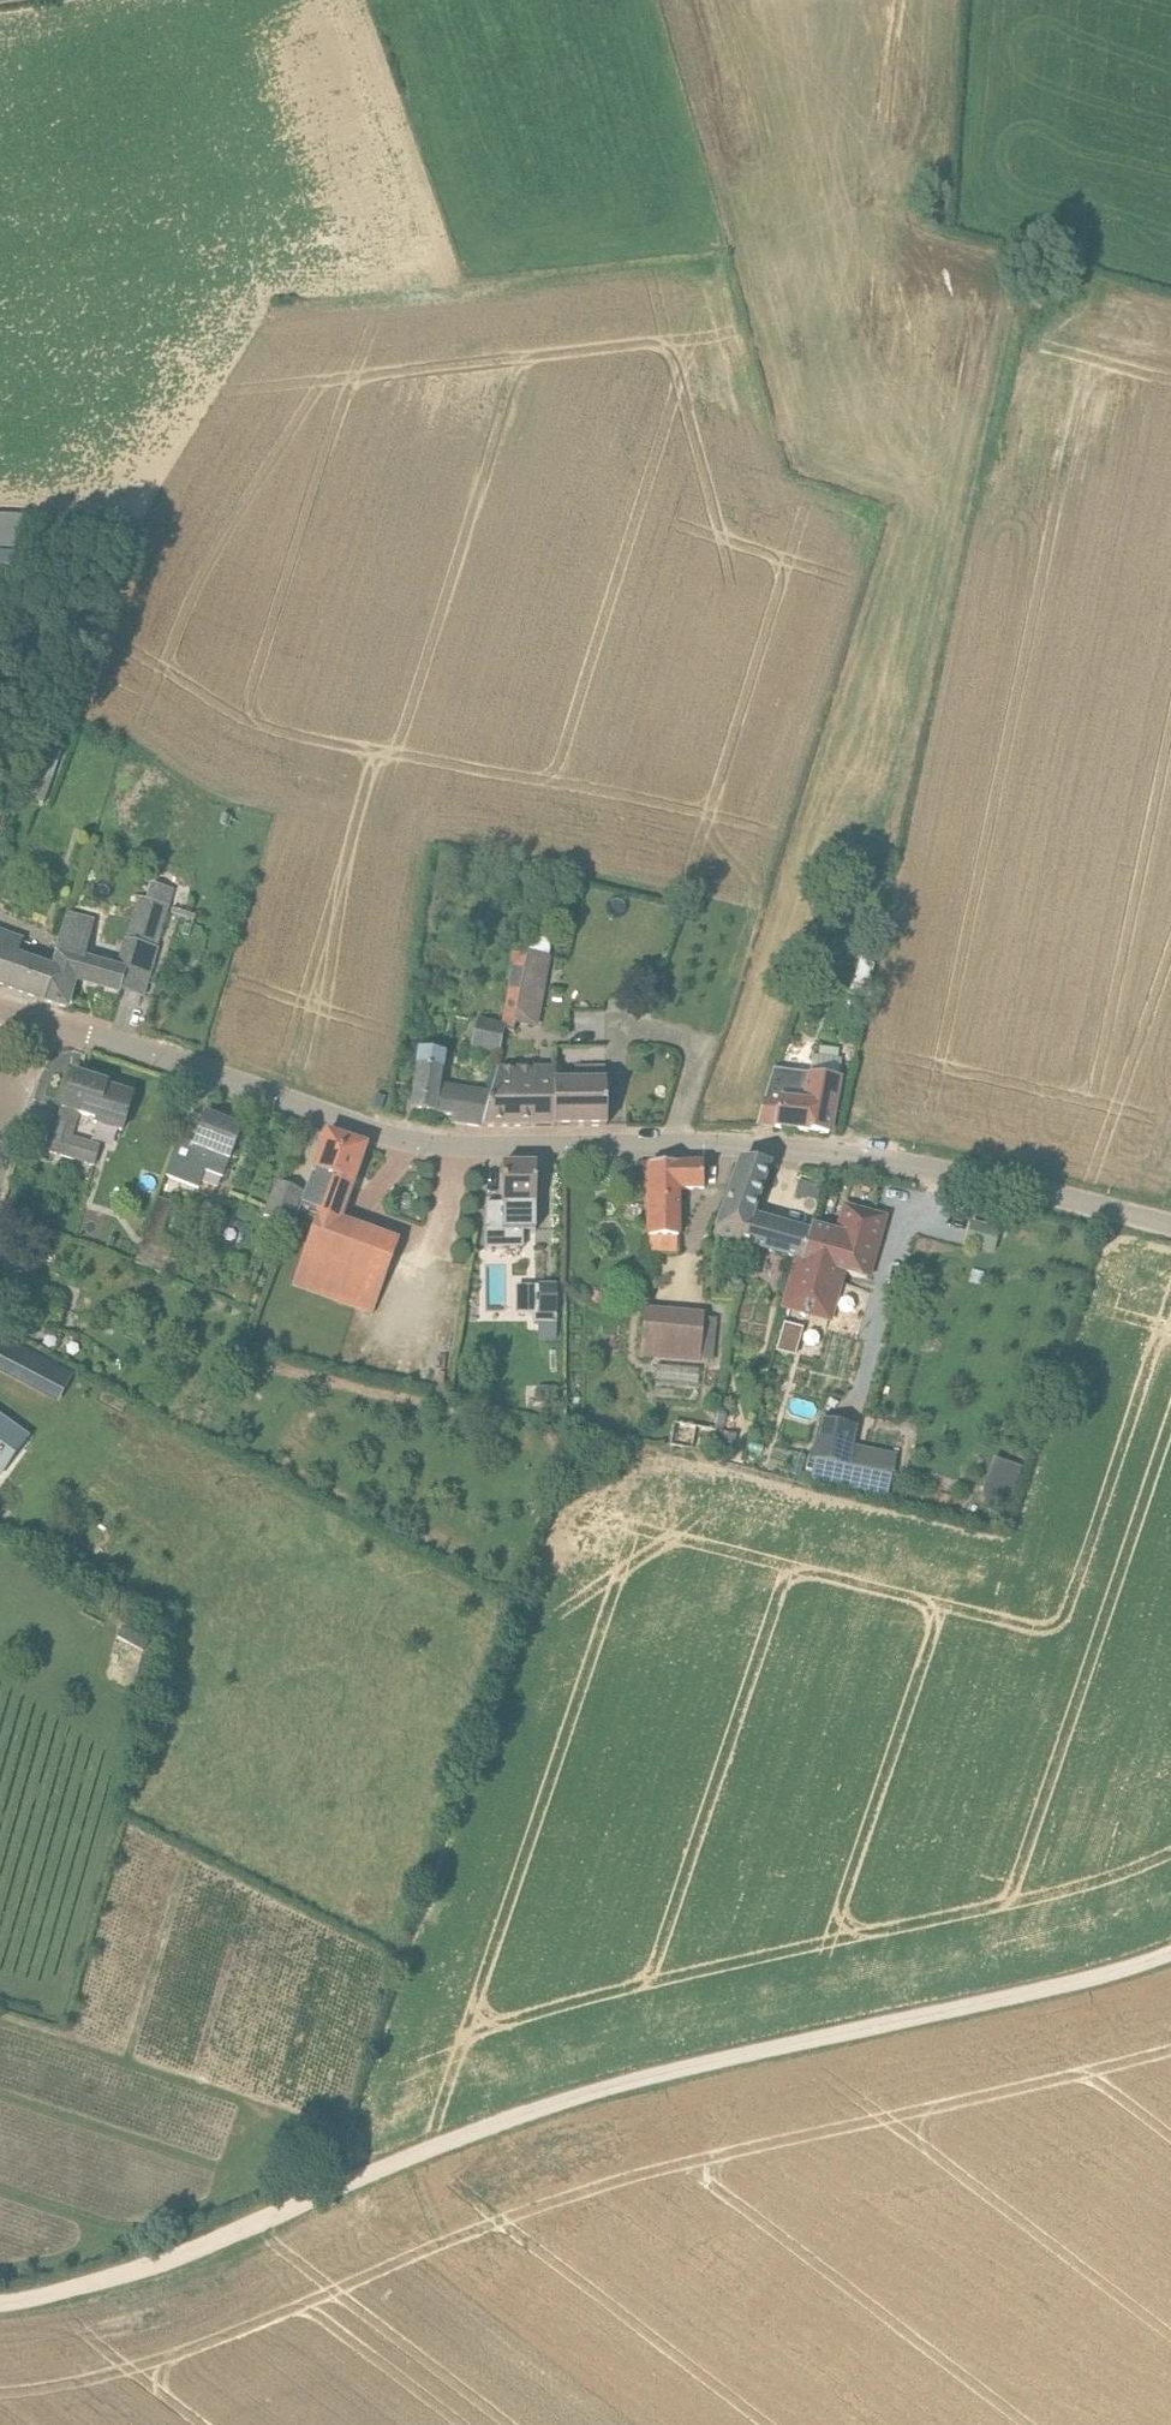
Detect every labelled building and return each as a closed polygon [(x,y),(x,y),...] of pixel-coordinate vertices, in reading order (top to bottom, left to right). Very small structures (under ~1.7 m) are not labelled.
[(24,563),(25,514),(0,513),(0,562),(24,563)] [(134,968),(150,972),(170,907),(153,903),(134,968)] [(126,971),(115,968),(84,960),(94,922),(66,915),(61,929),(54,953),(57,954),(52,970),(53,970),(44,1001),(66,1007),(67,1006),(66,1005),(74,978),(120,991),(120,990),(121,991),(121,989),(126,971)] [(526,952),(521,982),(514,1024),(537,1028),(550,956),(548,956),(555,919),(539,916),(528,952),(526,952)] [(44,1001),(53,970),(52,970),(0,951),(0,985),(44,1001)] [(514,1024),(521,982),(511,980),(502,1026),(477,1021),(471,1045),(499,1051),(505,1030),(513,1031),(514,1024)] [(607,1032),(606,1008),(573,1009),(574,1033),(607,1032)] [(491,1089),(439,1084),(443,1054),(419,1050),(410,1110),(434,1113),(434,1114),(452,1116),(451,1123),(450,1123),(450,1125),(452,1125),(482,1127),(488,1104),(491,1089)] [(482,1127),(553,1126),(554,1081),(554,1070),(496,1070),(491,1089),(488,1104),(482,1127)] [(63,1108),(58,1124),(72,1128),(77,1112),(95,1118),(93,1122),(121,1130),(131,1096),(105,1088),(106,1085),(72,1074),(62,1107),(63,1108)] [(806,1089),(768,1085),(757,1124),(775,1125),(775,1127),(828,1133),(838,1078),(809,1074),(806,1089)] [(606,1081),(554,1081),(553,1126),(606,1126),(606,1081)] [(222,1177),(241,1128),(204,1114),(193,1144),(179,1138),(165,1176),(198,1189),(204,1171),(222,1177)] [(54,1133),(49,1152),(94,1165),(99,1146),(54,1133)] [(338,1220),(364,1147),(327,1134),(314,1171),(327,1176),(322,1190),(325,1191),(293,1283),(310,1289),(309,1291),(372,1314),(398,1242),(338,1220)] [(770,1165),(740,1161),(714,1235),(792,1256),(781,1301),(786,1303),(799,1259),(802,1260),(808,1236),(806,1235),(752,1219),(770,1165)] [(703,1163),(648,1163),(647,1198),(648,1198),(648,1237),(677,1238),(678,1189),(704,1188),(703,1163)] [(486,1203),(485,1231),(535,1230),(535,1204),(536,1204),(536,1164),(502,1164),(501,1203),(486,1203)] [(302,1192),(277,1182),(263,1216),(288,1226),(302,1192)] [(171,1203),(157,1198),(145,1234),(160,1239),(171,1203)] [(863,1278),(867,1279),(875,1249),(874,1249),(881,1222),(843,1211),(836,1237),(808,1229),(806,1235),(808,1236),(802,1260),(799,1259),(786,1303),(784,1309),(804,1314),(803,1318),(806,1318),(807,1315),(827,1321),(835,1292),(834,1292),(839,1276),(845,1278),(846,1275),(863,1280),(863,1278)] [(972,1220),(965,1245),(994,1252),(1001,1228),(972,1220)] [(159,1241),(160,1239),(145,1234),(135,1264),(149,1269),(159,1241)] [(164,1275),(172,1245),(159,1241),(149,1269),(164,1275)] [(555,1296),(538,1296),(538,1325),(556,1325),(555,1296)] [(482,1316),(516,1316),(516,1305),(483,1304),(482,1316)] [(639,1356),(700,1361),(704,1315),(643,1310),(639,1356)] [(787,1322),(779,1349),(797,1355),(806,1327),(787,1322)] [(56,1366),(30,1353),(18,1375),(44,1389),(56,1366)] [(560,1389),(540,1389),(540,1404),(560,1404),(560,1389)] [(674,1422),(670,1445),(711,1453),(715,1431),(718,1413),(704,1410),(701,1427),(674,1422)] [(812,1457),(848,1465),(893,1475),(897,1455),(852,1445),(856,1426),(820,1419),(812,1457)] [(17,1432),(0,1420),(0,1456),(17,1432)] [(715,1431),(711,1453),(733,1458),(738,1435),(715,1431)] [(1012,1507),(1024,1465),(996,1456),(983,1499),(1012,1507)]
